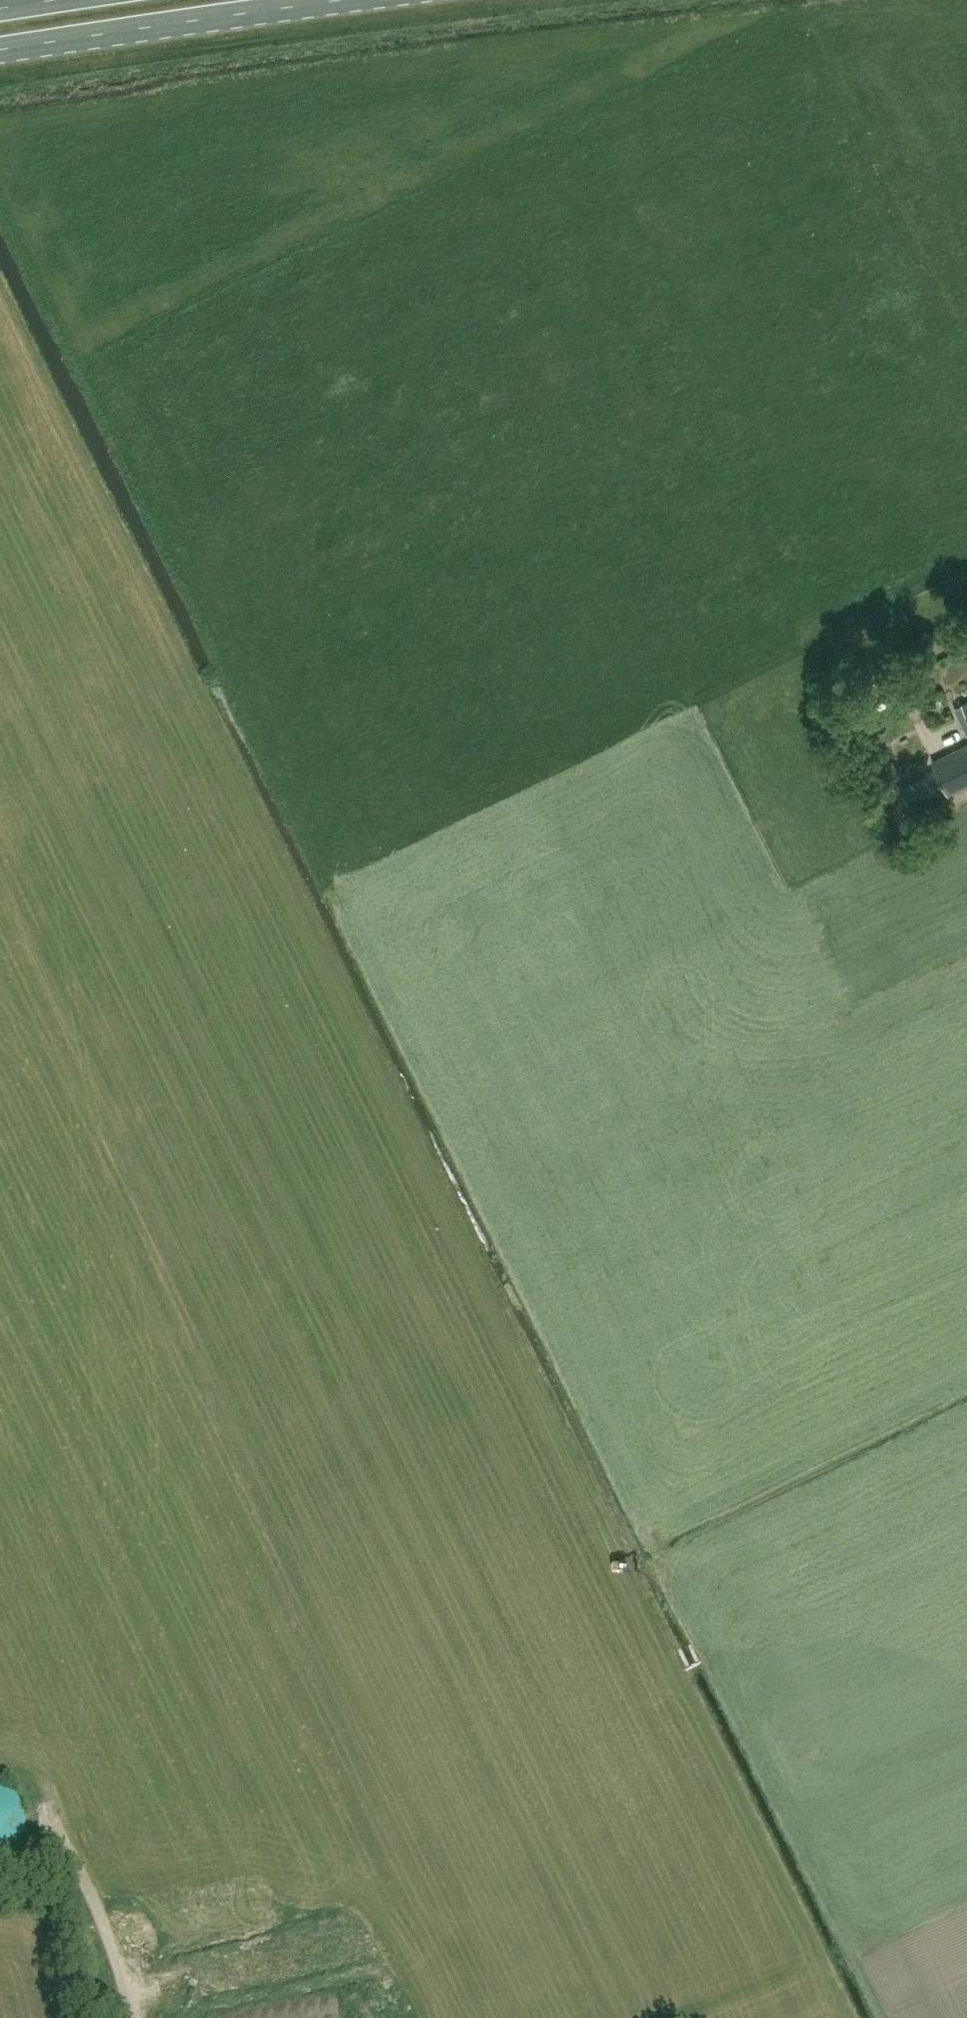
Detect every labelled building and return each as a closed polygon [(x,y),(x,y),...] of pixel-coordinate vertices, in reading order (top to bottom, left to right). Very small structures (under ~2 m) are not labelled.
[(966,728),(966,704),(963,706),(966,712),(959,716),(965,729),(966,728)] [(966,786),(966,745),(950,753),(966,786)] [(966,786),(950,753),(932,762),(948,795),(966,786)] [(911,812),(936,796),(916,765),(892,781),(911,812)] [(7,1849),(15,1844),(21,1836),(24,1826),(24,1816),(21,1806),(15,1798),(7,1792),(0,1789),(0,1851),(7,1849)]
